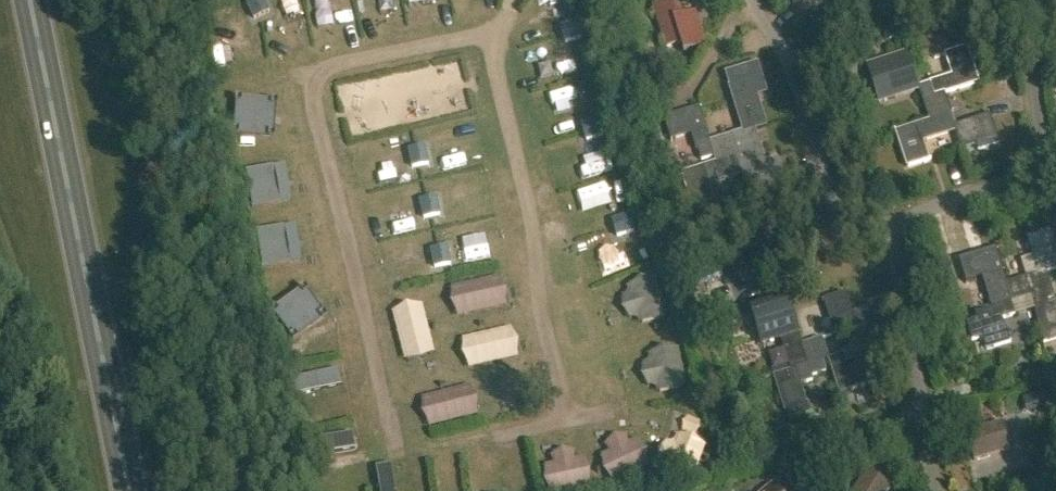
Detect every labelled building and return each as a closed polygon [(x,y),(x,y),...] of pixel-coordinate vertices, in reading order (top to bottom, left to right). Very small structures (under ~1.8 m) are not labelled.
[(269,13),(263,0),(254,0),(246,3),(254,20),(269,13)] [(284,8),(294,6),(293,0),(282,0),(284,8)] [(403,27),(418,26),(414,0),(399,0),(403,27)] [(439,21),(454,20),(451,0),(436,0),(439,21)] [(476,9),(492,4),(490,0),(473,0),(476,9)] [(682,56),(706,48),(695,12),(676,18),(671,0),(669,0),(650,6),(665,51),(678,46),(682,56)] [(342,2),(323,3),(325,39),(344,38),(342,2)] [(560,28),(566,45),(583,39),(578,23),(560,28)] [(918,86),(928,119),(949,113),(942,92),(977,81),(965,44),(941,52),(948,74),(917,84),(918,86)] [(885,97),(918,86),(917,84),(910,63),(902,65),(898,52),(863,63),(868,78),(875,75),(881,94),(884,93),(885,97)] [(730,87),(744,134),(765,127),(746,67),(724,74),(728,88),(730,87)] [(389,80),(359,87),(362,102),(393,95),(389,80)] [(430,101),(470,96),(467,80),(428,85),(430,101)] [(251,124),(284,115),(280,100),(247,109),(251,124)] [(715,164),(726,161),(719,140),(718,140),(715,130),(706,133),(698,108),(663,119),(669,140),(689,134),(695,151),(697,150),(701,162),(713,158),(715,164)] [(950,115),(894,133),(906,168),(926,161),(920,142),(954,131),(953,128),(950,115)] [(976,145),(978,151),(998,145),(988,116),(953,128),(954,131),(961,150),(976,145)] [(581,126),(586,143),(605,137),(599,121),(581,126)] [(736,158),(741,175),(746,193),(782,182),(776,161),(748,170),(743,153),(736,156),(730,137),(719,140),(726,161),(736,158)] [(411,169),(429,165),(425,147),(408,151),(411,169)] [(726,161),(715,164),(680,175),(691,210),(712,204),(705,184),(714,181),(715,184),(741,175),(736,158),(726,161)] [(259,175),(261,190),(294,185),(292,170),(259,175)] [(387,208),(425,198),(421,184),(383,194),(387,208)] [(419,202),(424,221),(440,217),(436,198),(419,202)] [(612,222),(617,239),(635,234),(630,217),(612,222)] [(429,223),(389,229),(391,244),(431,238),(429,223)] [(1045,273),(1055,270),(1055,253),(1055,254),(1049,233),(1028,239),(1039,274),(1039,275),(1045,273)] [(277,262),(298,259),(295,235),(274,238),(277,262)] [(645,236),(607,243),(611,264),(649,257),(645,236)] [(430,251),(434,270),(451,266),(447,248),(430,251)] [(983,275),(993,308),(998,307),(998,308),(1001,306),(1002,307),(1010,304),(1010,305),(1018,303),(1016,297),(1021,296),(1019,291),(1007,295),(1004,285),(1005,285),(994,249),(958,260),(964,281),(983,275)] [(709,260),(698,264),(701,273),(713,269),(709,260)] [(311,275),(293,279),(290,269),(275,273),(280,296),(314,287),(311,275)] [(617,297),(650,291),(646,272),(614,278),(617,297)] [(1032,310),(1033,310),(1040,334),(1055,329),(1055,307),(1049,309),(1043,291),(1051,289),(1045,273),(1039,275),(1039,274),(1024,279),(1005,285),(1004,285),(1007,295),(1019,291),(1028,289),(1031,299),(1029,299),(1032,310)] [(981,335),(986,351),(1007,344),(999,320),(1032,310),(1029,299),(1031,299),(1028,289),(1019,291),(1021,296),(1016,297),(1018,303),(1010,305),(1010,304),(1002,307),(1001,306),(998,308),(998,307),(993,308),(993,309),(975,315),(977,320),(966,323),(970,338),(981,335)] [(874,323),(870,309),(851,315),(845,294),(824,301),(835,336),(874,323)] [(653,304),(625,311),(629,325),(657,318),(653,304)] [(326,308),(288,316),(291,329),(329,321),(326,308)] [(472,311),(451,313),(453,324),(474,321),(472,311)] [(784,351),(791,371),(795,370),(795,372),(807,367),(807,368),(818,364),(815,356),(810,357),(809,353),(803,355),(800,347),(801,346),(797,334),(790,312),(755,323),(761,344),(780,338),(784,351)] [(810,357),(815,356),(813,351),(818,350),(820,354),(825,352),(821,340),(801,346),(800,347),(803,355),(809,353),(810,357)] [(787,412),(790,421),(810,414),(807,405),(804,406),(798,386),(812,381),(811,378),(825,373),(822,362),(828,360),(825,352),(820,354),(818,350),(813,351),(815,356),(818,364),(807,368),(807,367),(795,372),(795,370),(791,371),(791,372),(772,378),(784,413),(787,412)] [(843,356),(827,361),(839,395),(883,380),(875,357),(866,360),(867,363),(847,369),(843,356)] [(286,375),(284,363),(273,365),(276,377),(286,375)] [(472,390),(492,386),(490,374),(470,378),(472,390)] [(1046,393),(1034,396),(1038,411),(1050,408),(1046,393)] [(711,436),(708,423),(699,425),(702,438),(711,436)] [(967,433),(974,461),(1018,449),(1015,441),(1006,443),(1001,424),(967,433)] [(302,443),(300,430),(290,431),(293,444),(302,443)] [(725,443),(701,444),(702,462),(726,460),(725,443)] [(794,490),(796,490),(809,483),(800,467),(785,476),(794,490)] [(890,489),(866,473),(854,490),(888,490),(890,489)]
